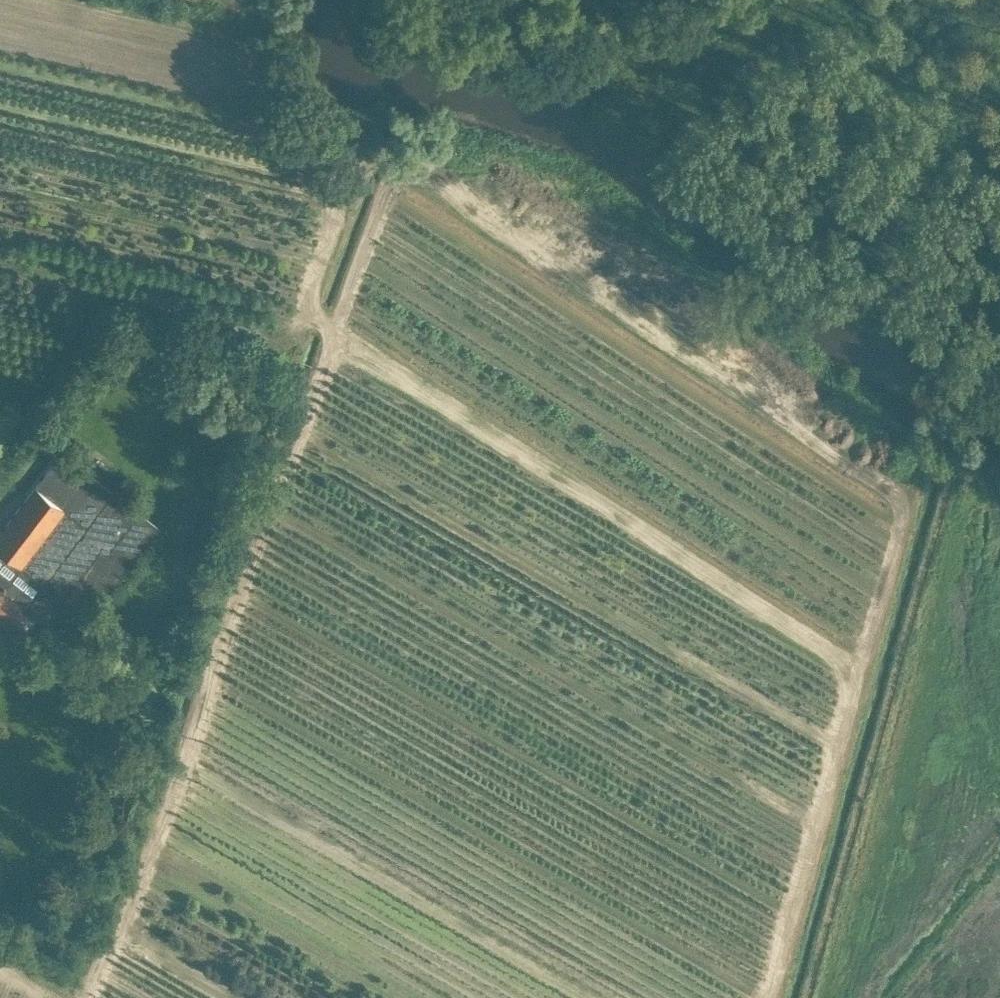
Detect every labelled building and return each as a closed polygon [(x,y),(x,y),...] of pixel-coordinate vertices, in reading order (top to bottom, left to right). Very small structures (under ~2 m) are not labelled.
[(78,463),(62,451),(0,533),(0,622),(13,628),(21,609),(38,617),(45,621),(54,611),(64,599),(75,583),(89,595),(97,601),(101,604),(160,526),(140,510),(78,463)]
